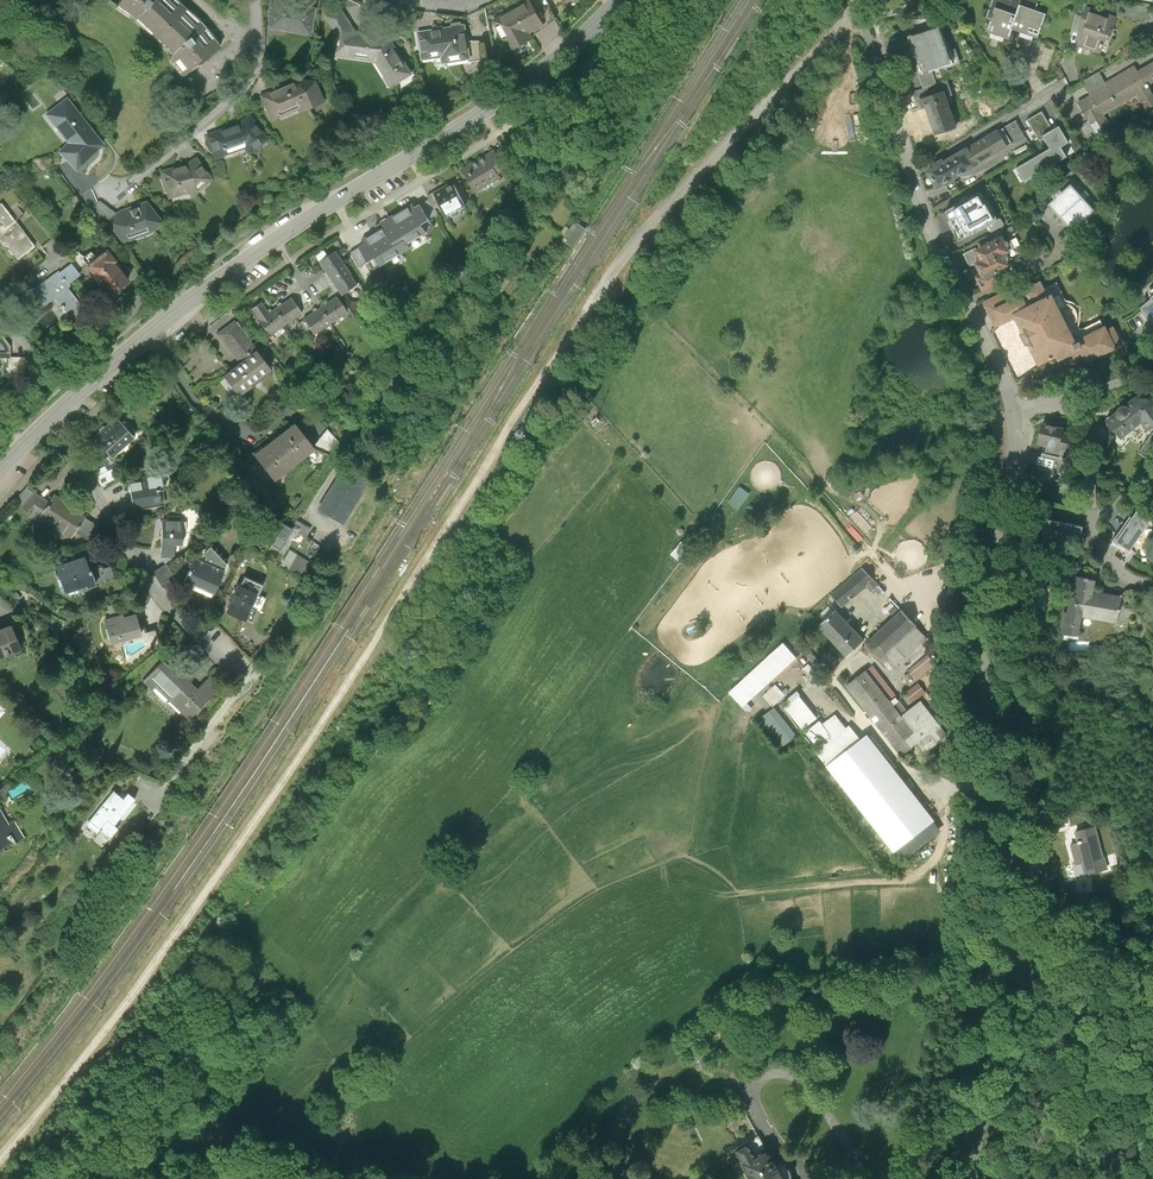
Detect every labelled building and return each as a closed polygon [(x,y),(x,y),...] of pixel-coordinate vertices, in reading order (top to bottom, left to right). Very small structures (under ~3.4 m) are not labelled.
[(161,29),(186,0),(123,0),(143,12),(161,29)] [(208,20),(186,0),(161,29),(180,47),(175,54),(187,70),(223,43),(208,20)] [(314,8),(272,0),(269,15),(270,28),(309,35),(314,8)] [(510,51),(532,38),(529,32),(543,24),(530,0),(529,0),(493,20),(510,51)] [(543,24),(556,17),(546,0),(530,0),(543,24)] [(1013,1),(1010,0),(995,0),(988,17),(994,19),(989,32),(1008,40),(1012,28),(1037,37),(1045,14),(1035,10),(1039,0),(1013,0),(1013,1)] [(1115,18),(1087,7),(1079,29),(1089,32),(1085,43),(1095,46),(1099,36),(1107,39),(1115,18)] [(340,8),(327,16),(336,31),(337,32),(337,34),(334,54),(376,60),(378,61),(393,84),(411,73),(391,41),(391,38),(362,33),(355,31),(345,17),(340,8)] [(454,27),(419,32),(423,58),(435,56),(436,65),(439,68),(446,67),(448,63),(448,61),(469,58),(467,44),(465,26),(461,26),(461,23),(455,24),(454,27)] [(939,27),(911,36),(923,73),(942,67),(942,69),(960,63),(955,48),(948,50),(939,27)] [(480,42),(467,44),(469,58),(470,61),(483,59),(480,42)] [(1099,138),(1112,130),(1103,114),(1138,94),(1147,109),(1152,105),(1152,97),(1146,86),(1152,82),(1152,63),(1138,71),(1135,66),(1106,84),(1103,79),(1099,72),(1083,82),(1087,89),(1091,96),(1079,103),(1099,138)] [(923,88),(936,83),(932,71),(919,75),(923,88)] [(947,80),(936,83),(923,88),(912,92),(917,107),(922,106),(919,99),(945,91),(947,97),(952,95),(947,80)] [(265,108),(270,120),(277,117),(279,118),(293,111),(293,105),(305,105),(306,108),(324,100),(314,81),(302,81),(300,83),(289,84),(273,91),(272,90),(261,95),(261,96),(266,107),(265,108)] [(945,91),(919,99),(922,106),(925,105),(935,133),(956,126),(947,97),(945,91)] [(102,143),(66,98),(46,114),(68,142),(59,151),(75,168),(102,143)] [(1042,111),(1027,120),(1040,142),(1044,139),(1042,135),(1052,129),(1042,111)] [(237,124),(208,135),(215,158),(244,148),(249,154),(268,139),(249,115),(237,124)] [(1017,121),(1000,130),(1010,147),(1027,138),(1017,121)] [(1052,129),(1042,135),(1044,139),(1050,148),(1016,168),(1020,167),(1027,179),(1024,181),(1067,156),(1061,146),(1069,142),(1059,125),(1052,129)] [(1000,130),(970,148),(980,165),(1010,147),(1000,130)] [(513,142),(502,148),(512,165),(523,158),(513,142)] [(501,147),(469,166),(483,189),(507,175),(504,169),(512,165),(502,148),(501,147)] [(936,168),(928,172),(938,189),(947,184),(949,187),(958,182),(956,178),(980,165),(970,148),(945,162),(944,159),(934,165),(936,168)] [(184,165),(160,172),(167,198),(186,192),(192,197),(210,179),(195,158),(184,165)] [(467,178),(461,181),(468,195),(475,191),(467,178)] [(459,179),(441,189),(447,201),(453,212),(472,202),(468,195),(461,181),(459,179)] [(1080,195),(1071,184),(1062,192),(1059,189),(1052,196),(1054,199),(1048,205),(1060,217),(1082,197),(1080,195)] [(441,189),(435,192),(441,204),(447,201),(441,189)] [(944,212),(960,241),(998,220),(981,191),(944,212)] [(1085,191),(1080,195),(1082,197),(1084,199),(1089,195),(1085,191)] [(1084,199),(1082,197),(1060,217),(1072,231),(1075,228),(1079,225),(1081,227),(1089,220),(1086,218),(1094,210),(1084,199)] [(7,199),(0,205),(0,237),(5,234),(22,256),(40,242),(7,199)] [(117,212),(99,199),(88,208),(97,220),(104,215),(108,219),(117,212)] [(120,209),(117,212),(108,219),(107,220),(122,240),(132,237),(131,235),(147,227),(149,231),(162,220),(146,200),(120,209)] [(423,202),(386,221),(398,242),(434,223),(423,202)] [(577,220),(565,238),(576,246),(588,228),(577,220)] [(1086,239),(1075,228),(1072,231),(1061,241),(1071,252),(1086,239)] [(1002,237),(979,248),(981,251),(980,254),(979,255),(981,259),(981,258),(985,260),(986,261),(977,266),(981,275),(985,273),(986,274),(977,279),(981,288),(985,286),(987,288),(1016,273),(1011,263),(1014,262),(1013,259),(1020,256),(1015,247),(1011,249),(1008,242),(1003,240),(1002,237)] [(113,246),(93,262),(115,290),(125,283),(126,284),(134,277),(119,258),(121,257),(113,246)] [(327,259),(337,274),(352,265),(341,249),(327,259)] [(86,271),(78,260),(66,269),(65,267),(23,299),(36,317),(43,312),(41,309),(62,293),(76,313),(89,303),(74,283),(76,281),(75,279),(86,271)] [(362,281),(352,265),(337,274),(348,290),(362,281)] [(423,290),(416,277),(405,283),(412,296),(423,290)] [(1027,293),(1033,307),(1016,316),(1039,362),(1057,354),(1059,358),(1071,352),(1074,358),(1075,359),(1076,360),(1077,360),(1079,360),(1084,357),(1087,361),(1114,348),(1113,346),(1120,343),(1113,328),(1106,331),(1100,320),(1080,330),(1057,282),(1043,289),(1039,283),(1025,290),(1027,293)] [(995,326),(1016,316),(1033,307),(1027,293),(1014,299),(1010,289),(983,301),(995,326)] [(1149,295),(1151,298),(1140,307),(1152,322),(1152,291),(1149,295)] [(343,293),(327,304),(337,320),(353,309),(343,293)] [(297,295),(279,307),(290,321),(307,310),(297,295)] [(275,331),(290,321),(279,307),(275,309),(268,299),(258,306),(275,331)] [(320,330),(337,320),(327,304),(310,315),(320,330)] [(261,355),(234,320),(217,333),(240,363),(226,374),(241,393),(251,385),(250,384),(270,368),(261,356),(261,355)] [(16,354),(18,354),(18,343),(10,332),(0,332),(0,354),(16,354)] [(354,353),(347,340),(338,345),(343,353),(344,352),(347,357),(354,353)] [(18,354),(16,354),(16,369),(33,369),(33,354),(18,354)] [(1152,458),(1152,400),(1152,399),(1145,396),(1137,397),(1107,419),(1120,437),(1141,420),(1148,430),(1151,433),(1137,452),(1151,462),(1152,458)] [(123,413),(101,432),(118,452),(140,433),(123,413)] [(238,439),(224,419),(213,426),(228,447),(238,439)] [(319,446),(301,422),(260,453),(279,477),(319,446)] [(1066,442),(1060,441),(1062,429),(1042,424),(1037,444),(1046,446),(1041,470),(1062,475),(1066,459),(1062,458),(1066,442)] [(318,441),(327,450),(338,439),(329,430),(318,441)] [(111,463),(99,469),(107,483),(122,475),(118,466),(113,468),(111,463)] [(374,478),(349,463),(324,506),(349,521),(374,478)] [(166,471),(134,475),(138,502),(166,499),(164,487),(168,486),(166,471)] [(21,498),(27,504),(39,490),(32,485),(21,498)] [(308,493),(303,486),(292,493),(297,500),(308,493)] [(40,507),(48,512),(56,499),(40,490),(39,490),(27,504),(35,512),(40,507)] [(75,501),(60,492),(56,499),(48,512),(46,515),(77,534),(81,528),(90,514),(74,503),(75,501)] [(132,528),(141,521),(131,509),(123,516),(132,528)] [(275,513),(263,533),(286,547),(298,527),(297,526),(275,513)] [(1138,513),(1133,520),(1146,529),(1152,522),(1138,513)] [(105,523),(90,514),(81,528),(92,534),(94,538),(97,537),(97,539),(110,534),(105,523)] [(188,517),(168,517),(168,553),(181,553),(181,542),(188,542),(188,517)] [(317,526),(303,517),(297,526),(298,527),(312,535),(317,526)] [(1131,518),(1115,540),(1131,551),(1146,529),(1133,520),(1131,518)] [(1083,527),(1047,519),(1043,537),(1079,545),(1083,527)] [(269,540),(262,536),(259,542),(266,546),(269,540)] [(679,541),(669,555),(679,563),(680,564),(691,550),(689,548),(679,541)] [(317,560),(296,547),(287,561),(308,575),(317,560)] [(91,555),(64,564),(73,589),(93,582),(94,585),(101,582),(91,555)] [(200,556),(190,578),(220,590),(229,568),(200,556)] [(179,573),(171,561),(159,568),(168,584),(178,589),(184,576),(179,573)] [(879,586),(862,568),(831,596),(841,607),(842,608),(866,587),(872,593),(879,586)] [(1063,613),(1060,629),(1060,634),(1078,636),(1079,630),(1077,629),(1080,615),(1117,621),(1121,600),(1119,600),(1092,595),(1094,581),(1088,579),(1088,578),(1074,576),(1072,585),(1074,586),(1072,595),(1071,595),(1070,603),(1071,603),(1068,613),(1063,613)] [(262,590),(243,582),(232,609),(251,617),(252,616),(257,603),(262,590)] [(1119,600),(1121,600),(1117,621),(1121,622),(1123,624),(1125,626),(1127,629),(1152,611),(1152,608),(1150,593),(1133,590),(1132,590),(1130,590),(1129,590),(1127,591),(1125,592),(1124,594),(1122,595),(1121,596),(1120,596),(1119,600)] [(263,606),(257,603),(252,616),(258,618),(263,606)] [(130,612),(111,617),(118,641),(148,632),(142,612),(131,615),(130,612)] [(864,642),(837,612),(819,628),(846,658),(864,642)] [(902,612),(865,645),(880,661),(917,628),(902,612)] [(0,629),(0,656),(27,645),(18,622),(0,629)] [(927,640),(917,628),(880,661),(890,673),(927,640)] [(169,659),(149,679),(158,687),(161,684),(194,717),(227,683),(216,672),(202,687),(194,679),(199,675),(180,657),(174,664),(169,659)] [(903,718),(866,672),(846,689),(901,759),(923,742),(930,751),(947,738),(921,704),(903,718)] [(752,673),(729,694),(742,709),(766,688),(752,673)] [(773,682),(760,695),(771,706),(784,694),(773,682)] [(789,700),(782,705),(803,732),(817,720),(800,698),(791,704),(789,700)] [(797,738),(775,708),(758,720),(779,750),(797,738)] [(820,723),(806,734),(819,751),(816,753),(828,769),(862,743),(850,727),(847,730),(836,716),(822,726),(820,723)] [(868,738),(862,743),(828,769),(893,851),(933,820),(868,738)] [(119,795),(113,790),(88,821),(109,838),(117,827),(113,824),(134,798),(127,792),(125,794),(121,791),(119,795)] [(3,799),(0,801),(0,845),(20,833),(22,836),(31,831),(21,815),(15,818),(3,799)] [(933,820),(893,851),(901,862),(941,831),(933,820)] [(1072,835),(1072,838),(1071,843),(1068,845),(1074,866),(1079,864),(1082,876),(1106,869),(1103,858),(1102,858),(1094,829),(1072,835)] [(713,1019),(699,1027),(705,1038),(712,1034),(719,1030),(713,1019)] [(723,1053),(712,1034),(705,1038),(717,1057),(723,1053)] [(754,1178),(791,1178),(771,1145),(757,1154),(750,1141),(741,1146),(748,1158),(743,1161),(754,1178)]
